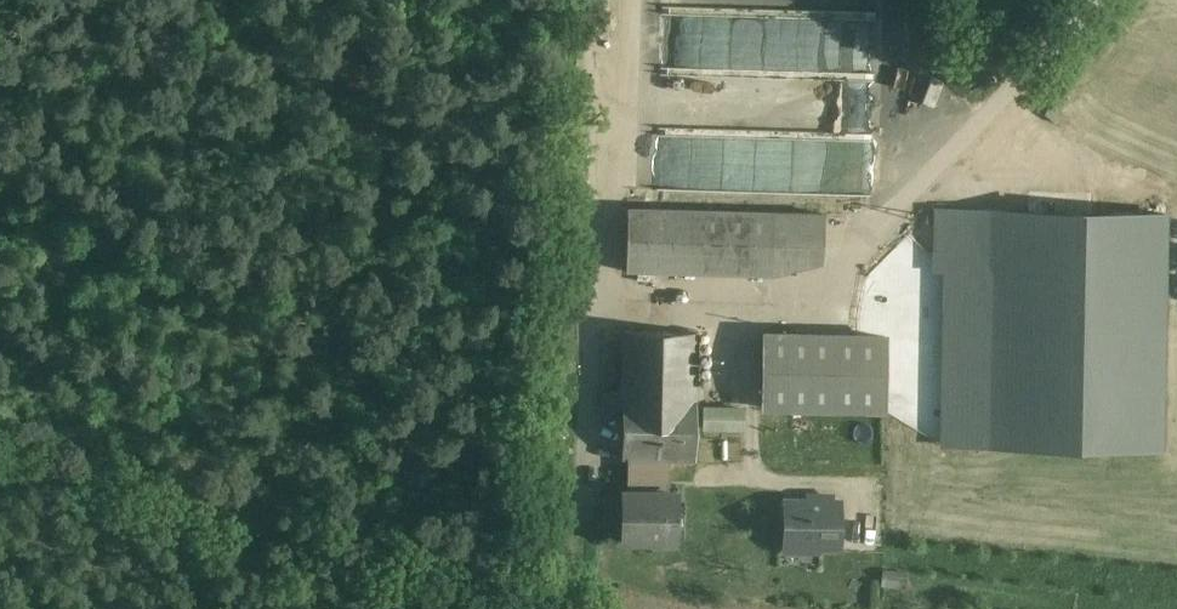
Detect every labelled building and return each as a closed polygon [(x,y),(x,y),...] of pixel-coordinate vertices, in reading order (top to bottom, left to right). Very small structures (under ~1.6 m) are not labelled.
[(827,205),(631,205),(629,276),(825,276),(827,205)] [(687,333),(614,332),(613,387),(595,387),(595,410),(612,410),(611,453),(622,453),(658,454),(685,454),(687,333)] [(885,336),(764,334),(762,408),(884,410),(885,336)] [(743,409),(704,408),(704,428),(743,429),(743,409)] [(658,454),(622,453),(622,463),(617,463),(616,491),(657,492),(658,454)] [(657,492),(616,491),(616,502),(609,502),(609,536),(669,537),(670,492),(657,492)] [(831,497),(808,496),(808,502),(784,501),(784,546),(801,546),(801,550),(817,550),(817,547),(839,547),(840,502),(831,502),(831,497)] [(887,572),(885,582),(909,587),(911,577),(887,572)]
